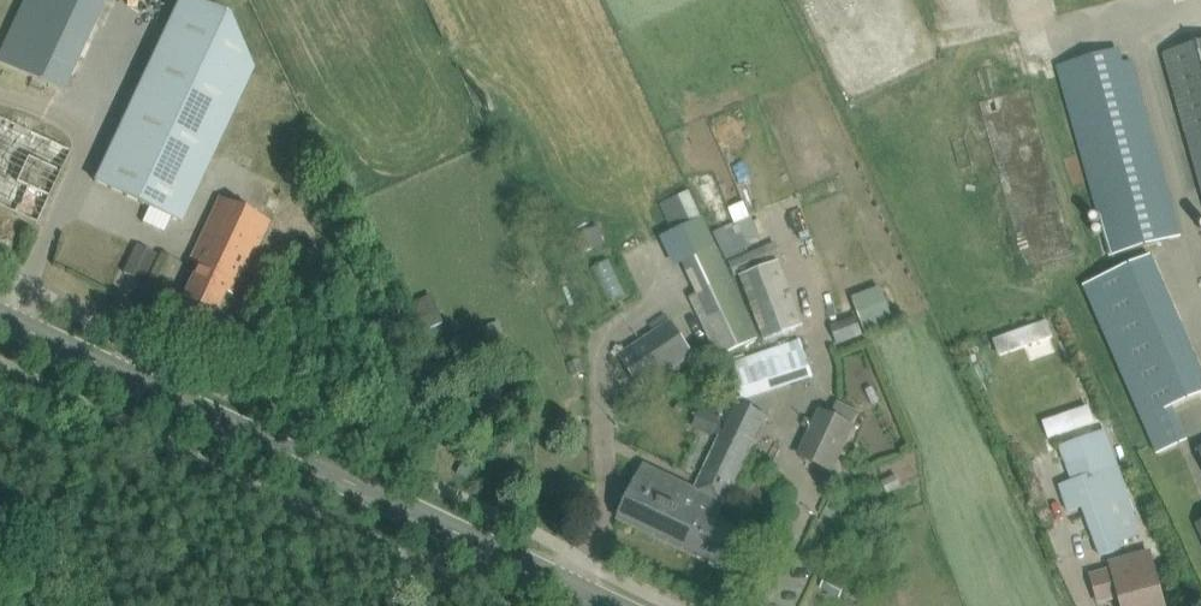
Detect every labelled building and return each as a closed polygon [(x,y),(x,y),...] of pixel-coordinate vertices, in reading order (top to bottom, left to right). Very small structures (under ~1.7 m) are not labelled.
[(106,0),(26,0),(0,57),(0,62),(64,92),(106,0)] [(194,0),(180,0),(95,181),(182,221),(253,69),(228,16),(194,0)] [(1164,53),(1200,181),(1200,43),(1164,53)] [(1120,52),(1045,72),(1096,258),(1179,235),(1135,73),(1127,75),(1120,52)] [(38,222),(72,150),(0,116),(0,205),(38,222)] [(348,172),(336,178),(341,190),(352,185),(353,185),(350,177),(348,172)] [(200,262),(193,277),(183,299),(215,314),(226,292),(234,296),(244,274),(270,220),(220,197),(191,258),(200,262)] [(725,227),(715,231),(728,259),(738,255),(725,227)] [(142,282),(157,254),(139,245),(124,273),(142,282)] [(683,262),(698,293),(690,297),(718,357),(760,337),(717,246),(683,262)] [(1123,265),(1149,256),(1146,246),(1119,255),(1123,265)] [(771,262),(765,247),(729,262),(735,276),(771,262)] [(766,341),(805,326),(780,263),(742,277),(766,341)] [(881,289),(852,301),(864,333),(894,322),(881,289)] [(438,313),(412,323),(416,333),(442,323),(438,313)] [(505,338),(499,321),(469,333),(476,350),(505,338)] [(692,352),(674,324),(622,357),(641,386),(692,352)] [(727,364),(739,401),(813,377),(801,340),(727,364)] [(1127,383),(1144,421),(1165,411),(1174,407),(1200,395),(1200,392),(1194,376),(1200,373),(1200,367),(1195,353),(1127,383)] [(822,412),(801,455),(831,470),(852,426),(843,422),(849,409),(837,403),(831,416),(822,412)] [(700,406),(693,427),(715,435),(723,413),(700,406)] [(709,525),(694,555),(735,575),(754,536),(718,518),(751,449),(747,447),(761,417),(737,406),(723,436),(722,435),(696,490),(695,490),(712,498),(701,521),(709,525)] [(1074,483),(1060,487),(1069,512),(1083,507),(1086,515),(1099,549),(1102,556),(1120,550),(1123,549),(1121,543),(1143,536),(1129,496),(1119,468),(1106,431),(1088,437),(1061,448),(1074,483)] [(618,519),(694,555),(709,525),(701,521),(712,498),(695,490),(696,490),(644,465),(618,519)] [(1091,573),(1093,580),(1099,603),(1122,597),(1124,605),(1165,605),(1161,590),(1150,553),(1130,559),(1110,564),(1111,568),(1091,573)] [(832,587),(828,595),(839,600),(843,592),(832,587)]
